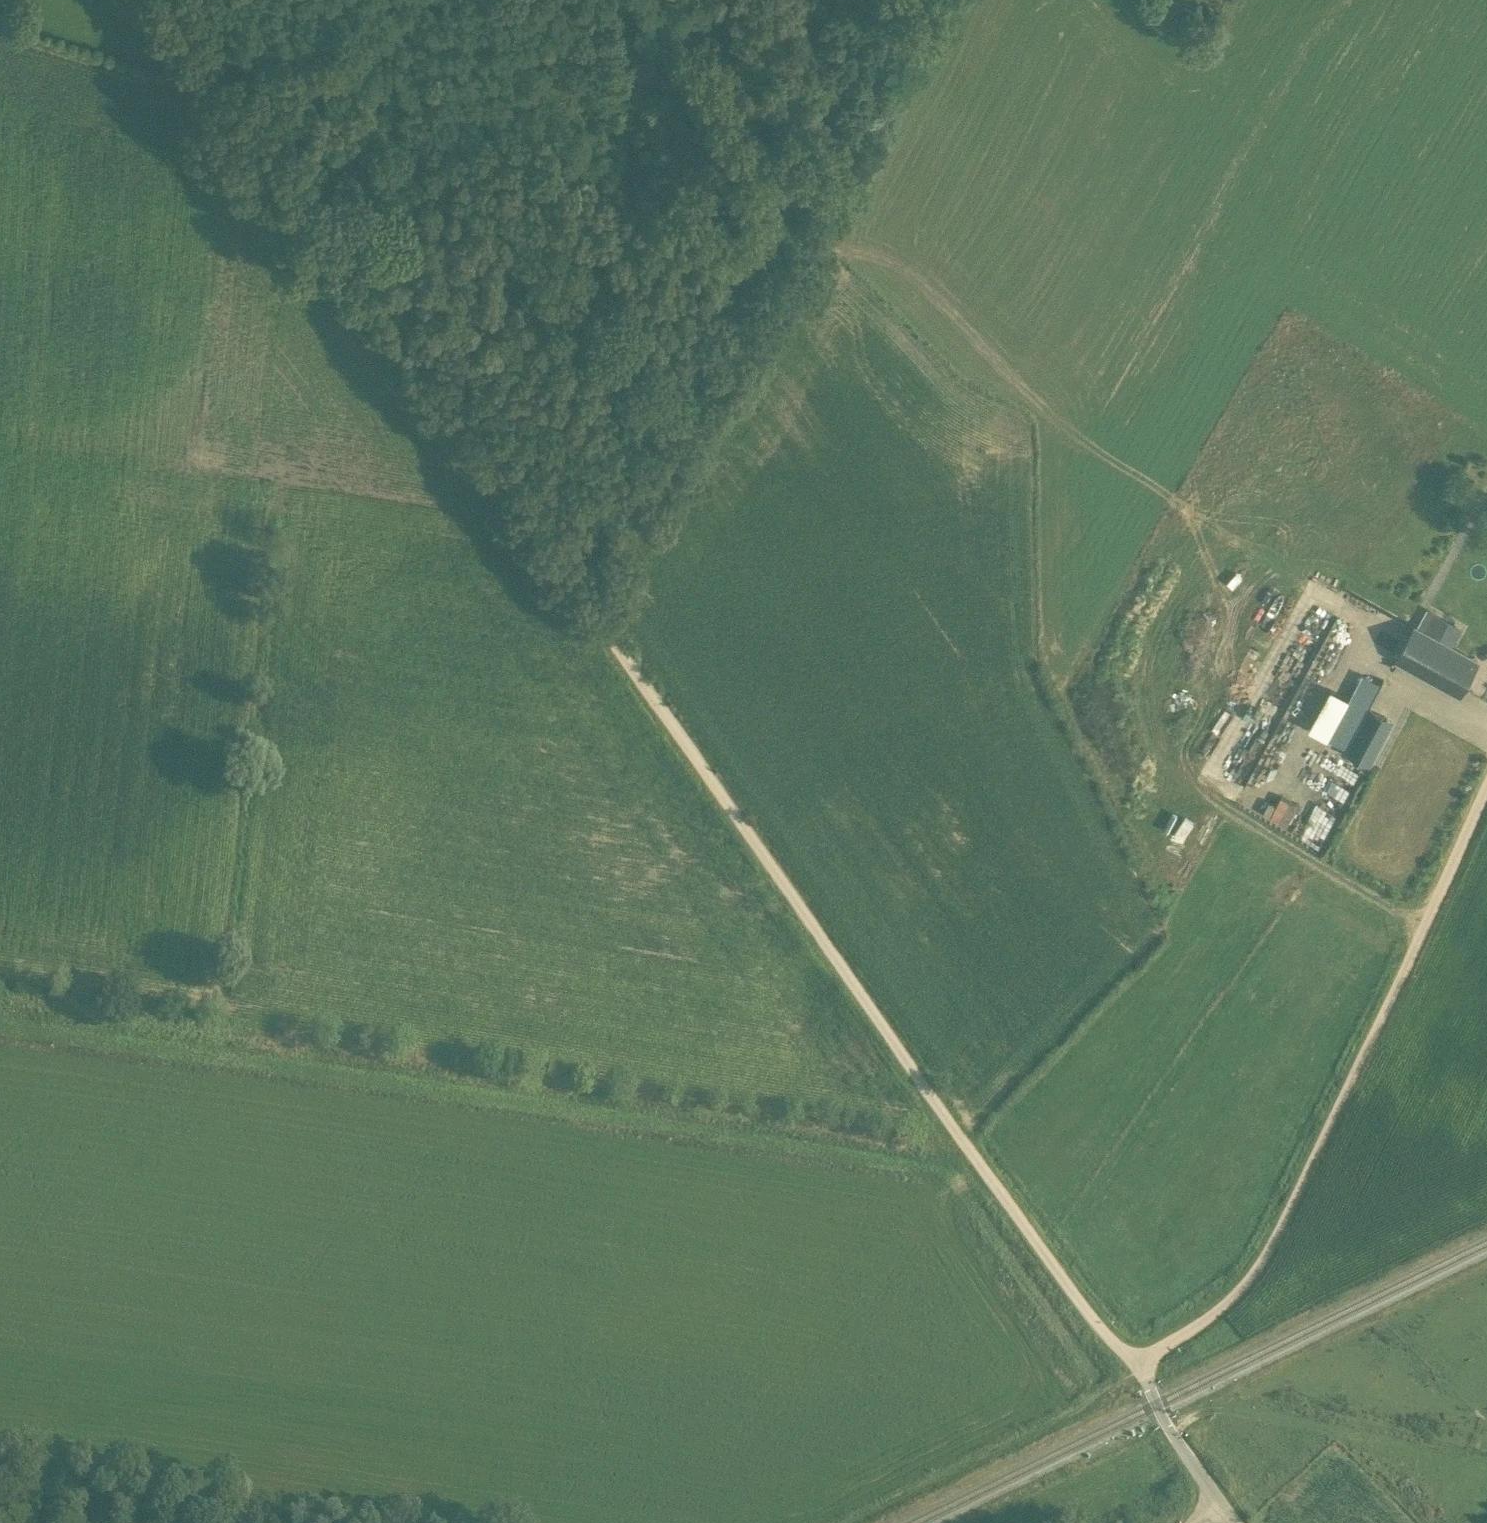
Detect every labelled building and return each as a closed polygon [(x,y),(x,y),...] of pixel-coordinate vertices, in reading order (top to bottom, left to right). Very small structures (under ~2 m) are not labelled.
[(1464,687),(1480,659),(1453,645),(1462,628),(1434,612),(1425,629),(1414,623),(1393,660),(1459,697),(1464,687)] [(1331,688),(1309,727),(1328,738),(1350,698),(1331,688)] [(1357,722),(1343,747),(1347,749),(1345,753),(1370,766),(1395,720),(1369,707),(1360,724),(1357,722)] [(1289,824),(1299,803),(1281,793),(1270,814),(1289,824)] [(1320,804),(1306,830),(1324,839),(1337,813),(1320,804)]
